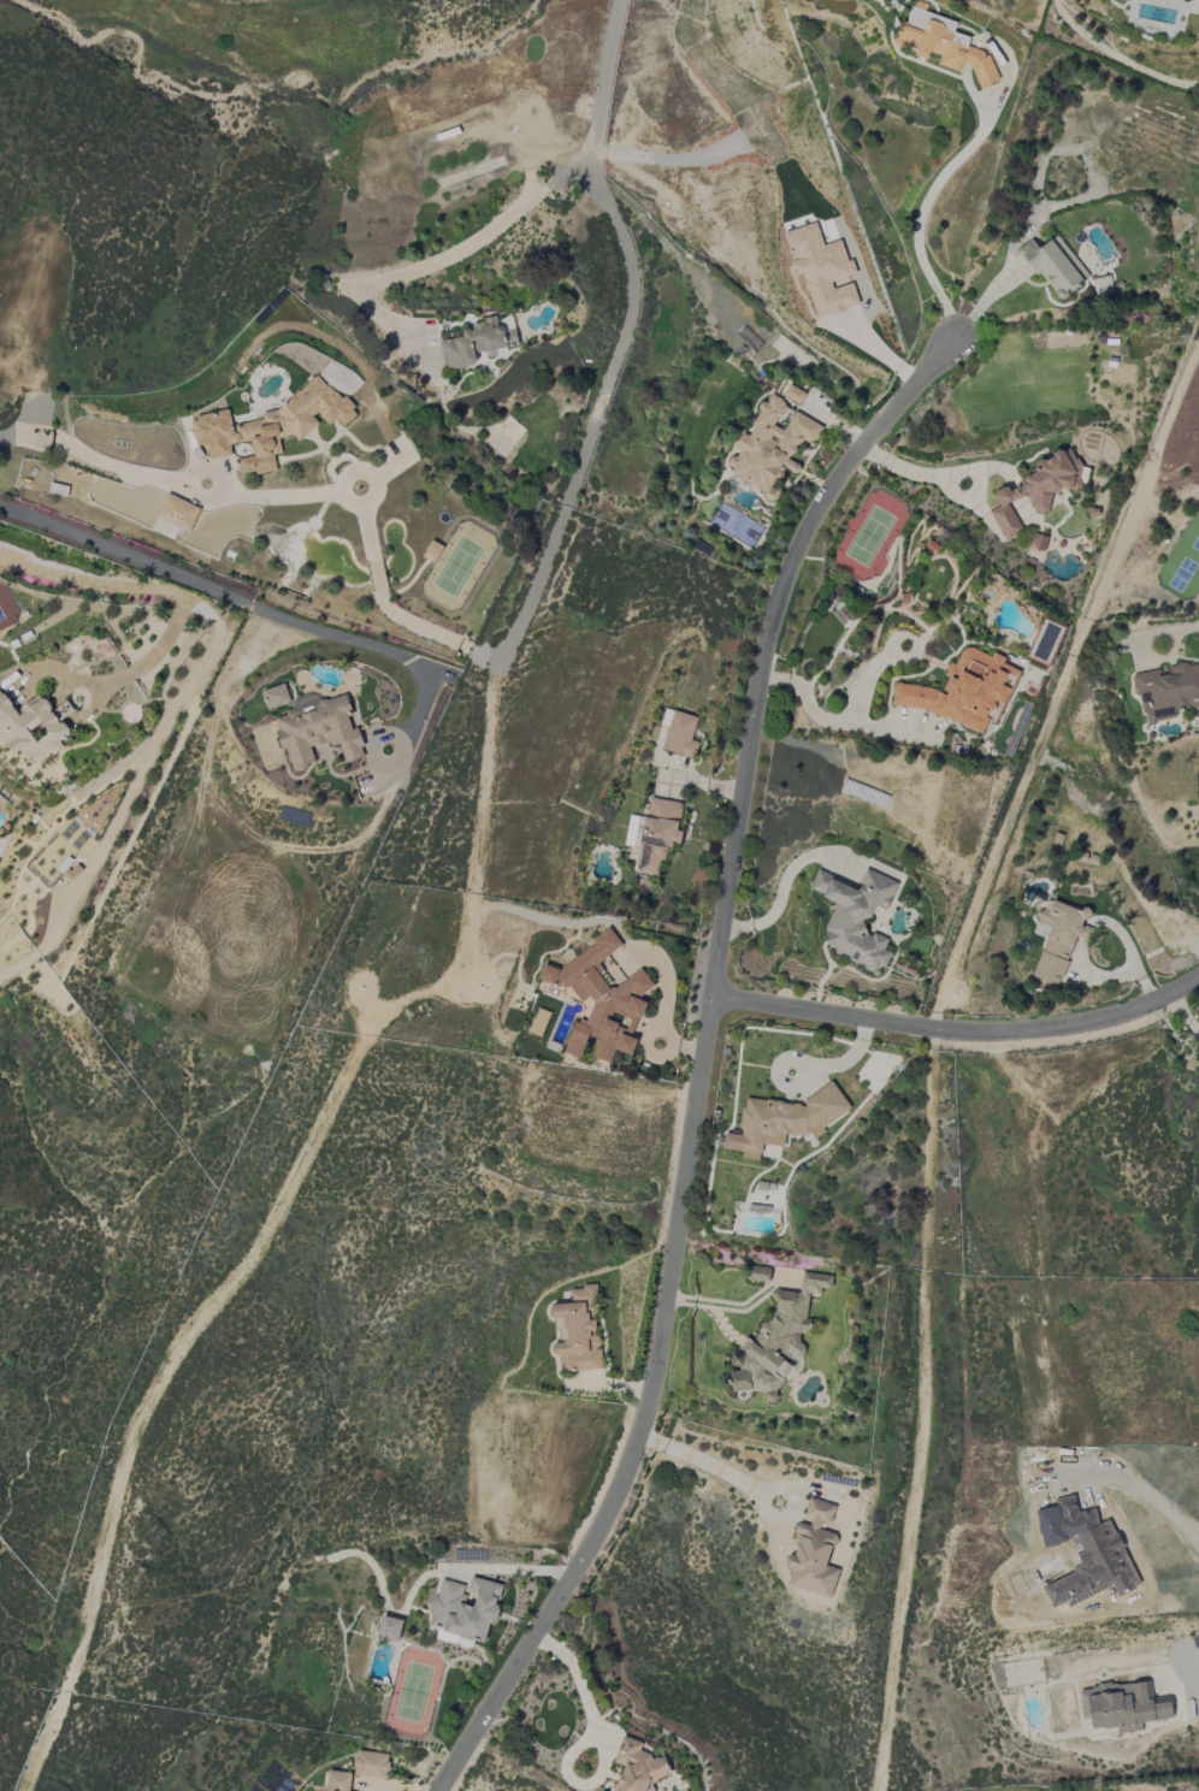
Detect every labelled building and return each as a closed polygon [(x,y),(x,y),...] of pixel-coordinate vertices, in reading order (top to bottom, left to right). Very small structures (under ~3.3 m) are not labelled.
[(997,57),(966,47),(970,37),(953,32),(956,22),(908,7),(895,48),(933,59),(932,64),(959,72),(962,63),(977,68),(972,85),(988,90),(991,80),(990,80),(997,57)] [(783,232),(796,276),(803,273),(816,318),(859,306),(853,283),(834,288),(832,281),(856,274),(852,260),(847,261),(841,240),(823,245),(816,223),(783,232)] [(1018,249),(1059,301),(1090,277),(1056,235),(1039,248),(1031,239),(1018,249)] [(439,341),(446,371),(477,364),(474,354),(518,345),(515,328),(501,331),(499,318),(460,326),(462,336),(439,341)] [(233,428),(228,408),(201,415),(190,422),(196,447),(206,444),(210,460),(232,454),(230,446),(250,440),(254,456),(238,460),(243,478),(277,468),(273,455),(283,453),(278,437),(293,433),(297,439),(317,427),(327,426),(338,419),(342,426),(356,418),(325,374),(261,413),(263,418),(236,426),(233,428)] [(783,398),(800,405),(805,392),(788,385),(783,398)] [(727,470),(774,501),(780,491),(774,488),(784,471),(784,470),(798,473),(799,466),(789,460),(800,442),(814,444),(823,428),(795,411),(783,431),(775,426),(788,405),(771,395),(766,403),(758,401),(752,436),(742,434),(739,438),(736,457),(729,455),(727,470)] [(1021,472),(1020,486),(1014,489),(1003,488),(993,493),(999,506),(990,510),(1004,541),(1022,532),(1008,503),(1026,495),(1034,513),(1042,514),(1049,510),(1051,495),(1064,489),(1071,489),(1086,483),(1086,478),(1074,451),(1068,450),(1021,472)] [(190,532),(200,507),(166,494),(156,518),(190,532)] [(899,679),(891,699),(982,734),(987,721),(997,724),(1018,670),(1002,664),(1005,657),(993,653),(991,656),(964,645),(955,667),(951,665),(940,695),(899,679)] [(1197,662),(1168,668),(1168,669),(1134,676),(1144,724),(1178,717),(1176,711),(1198,706),(1198,670),(1197,662)] [(290,702),(285,684),(263,690),(269,709),(290,702)] [(23,749),(32,764),(62,745),(59,741),(70,734),(60,718),(72,711),(67,702),(52,712),(41,694),(15,710),(5,693),(0,696),(0,735),(13,756),(23,749)] [(293,771),(310,764),(316,763),(311,753),(310,747),(340,744),(341,753),(345,761),(363,759),(361,737),(359,734),(358,728),(352,729),(346,715),(353,712),(345,694),(340,696),(294,701),(292,702),(293,711),(276,718),(279,741),(293,771)] [(691,740),(698,718),(673,710),(661,749),(693,759),(698,742),(691,740)] [(682,802),(646,798),(637,873),(662,876),(666,842),(681,844),(682,831),(678,831),(682,802)] [(858,888),(816,872),(810,891),(837,902),(819,950),(882,973),(889,951),(884,949),(888,939),(863,930),(867,919),(870,920),(875,906),(887,911),(897,882),(865,870),(858,888)] [(1049,924),(1033,978),(1061,986),(1084,910),(1051,900),(1047,912),(1041,910),(1038,921),(1049,924)] [(593,1002),(589,1014),(572,1027),(564,1049),(568,1054),(580,1058),(588,1036),(598,1039),(592,1057),(610,1063),(615,1049),(632,1055),(637,1041),(633,1037),(645,1002),(637,999),(654,986),(641,968),(615,989),(607,986),(599,975),(605,958),(622,945),(610,929),(559,969),(544,964),(539,978),(571,990),(575,995),(593,1002)] [(744,1098),(740,1135),(724,1133),(723,1149),(743,1151),(742,1159),(760,1160),(762,1144),(784,1147),(785,1133),(811,1136),(851,1111),(833,1081),(805,1099),(804,1105),(744,1098)] [(770,1207),(749,1204),(748,1211),(769,1214),(770,1207)] [(809,1294),(818,1295),(822,1287),(831,1289),(832,1276),(803,1272),(799,1293),(775,1290),(771,1298),(776,1303),(765,1322),(742,1344),(741,1353),(731,1351),(730,1364),(734,1369),(733,1371),(730,1389),(760,1393),(769,1402),(773,1402),(790,1366),(784,1360),(787,1355),(797,1360),(807,1350),(799,1342),(800,1330),(808,1331),(810,1321),(806,1317),(809,1294)] [(601,1368),(594,1312),(599,1312),(595,1285),(570,1288),(572,1303),(549,1305),(551,1320),(555,1320),(556,1330),(561,1329),(563,1343),(551,1344),(552,1356),(558,1355),(561,1373),(601,1368)] [(831,1598),(839,1569),(828,1566),(837,1531),(829,1529),(836,1505),(809,1498),(804,1517),(810,1519),(808,1525),(800,1523),(784,1585),(831,1598)] [(485,1642),(489,1623),(495,1624),(500,1606),(497,1606),(502,1585),(470,1577),(467,1593),(476,1595),(473,1607),(462,1604),(466,1585),(439,1579),(428,1623),(443,1626),(442,1633),(485,1642)] [(403,1620),(381,1616),(376,1638),(398,1643),(403,1620)] [(1079,1690),(1083,1718),(1090,1716),(1092,1730),(1117,1727),(1119,1734),(1142,1730),(1141,1723),(1173,1718),(1170,1697),(1152,1699),(1150,1680),(1079,1690)] [(660,1774),(664,1775),(669,1761),(640,1751),(643,1743),(622,1736),(613,1763),(623,1766),(614,1790),(654,1790),(660,1774)] [(353,1775),(386,1779),(389,1755),(356,1750),(353,1775)] [(349,1790),(351,1774),(328,1770),(325,1790),(348,1790),(349,1790)]
